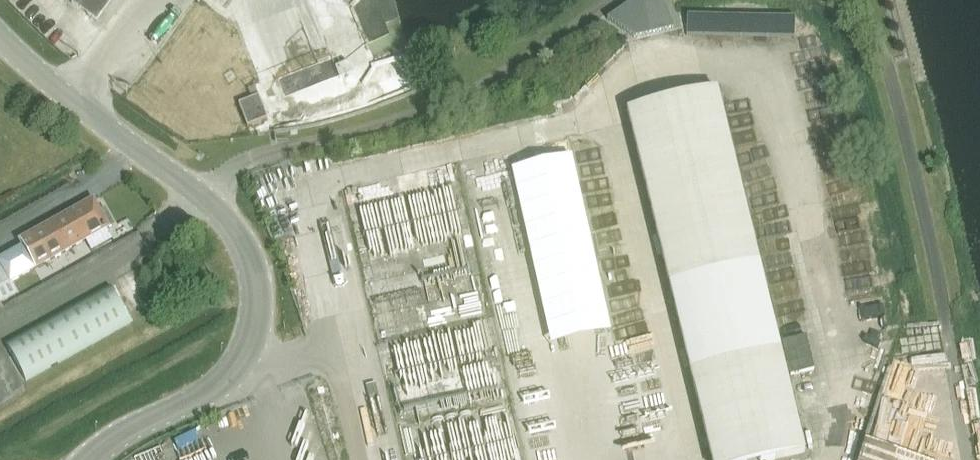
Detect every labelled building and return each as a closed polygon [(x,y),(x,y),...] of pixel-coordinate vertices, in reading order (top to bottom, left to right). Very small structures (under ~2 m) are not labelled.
[(608,20),(635,39),(674,30),(662,0),(637,0),(608,20)] [(795,32),(795,16),(688,16),(688,32),(795,32)] [(352,73),(349,62),(336,66),(340,77),(352,73)] [(253,100),(259,97),(256,87),(249,90),(253,100)] [(628,112),(712,459),(774,459),(804,453),(805,452),(717,91),(716,90),(628,111),(628,112)] [(264,96),(245,103),(254,126),(272,119),(264,96)] [(114,226),(105,209),(104,210),(97,199),(20,241),(23,247),(0,260),(0,262),(0,263),(0,288),(11,282),(114,226)] [(132,323),(110,285),(6,343),(27,382),(132,323)] [(814,370),(806,336),(782,342),(790,375),(814,370)]
